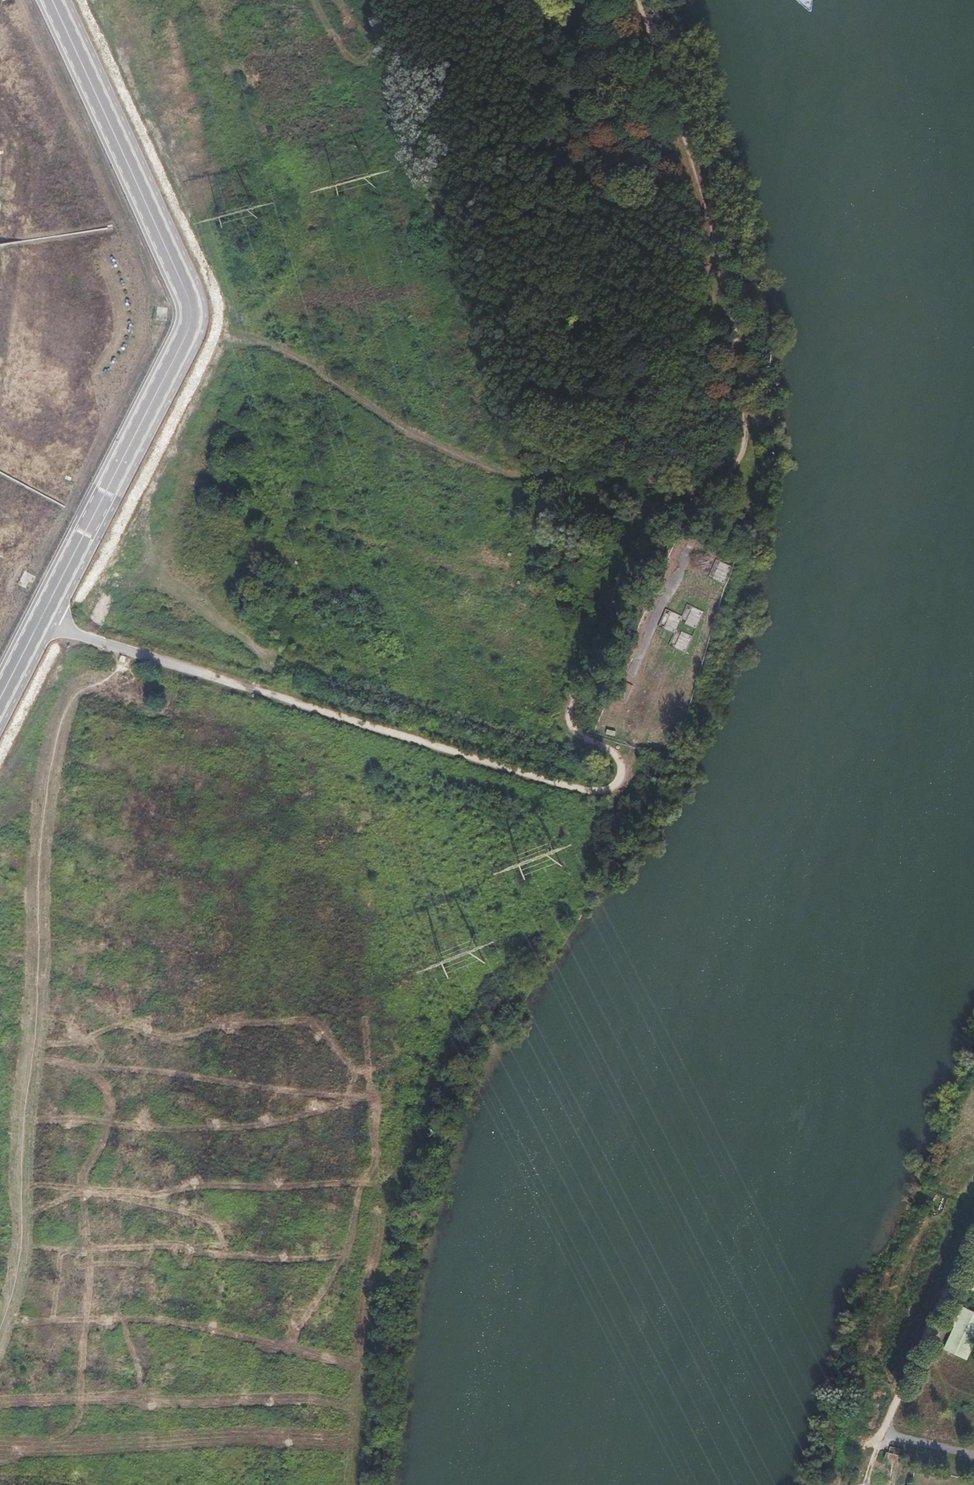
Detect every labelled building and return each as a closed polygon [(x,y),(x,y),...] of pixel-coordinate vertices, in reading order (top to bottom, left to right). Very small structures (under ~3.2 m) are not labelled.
[(710,578),(727,583),(733,565),(716,560),(710,578)] [(676,631),(682,615),(666,610),(660,626),(676,631)] [(682,631),(675,647),(685,652),(692,636),(682,631)] [(973,1341),(973,1314),(963,1309),(943,1353),(964,1363),(973,1341)]
